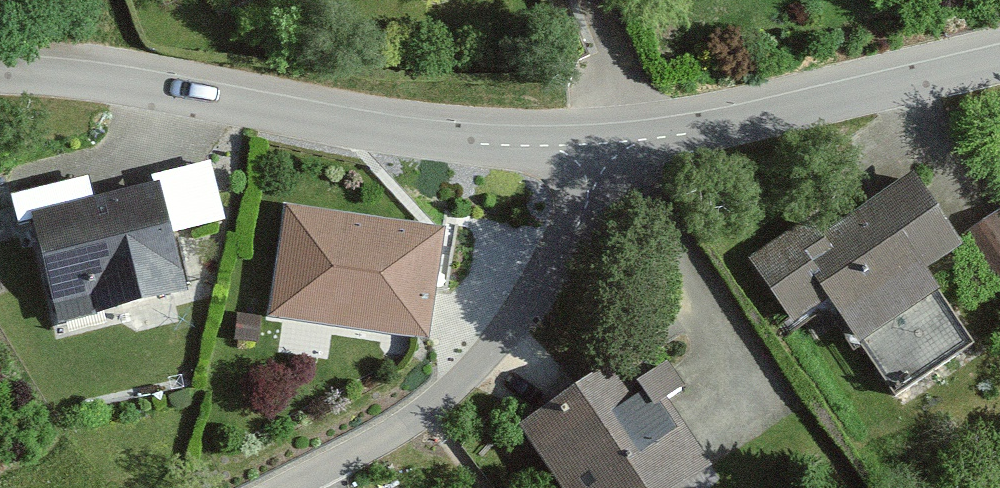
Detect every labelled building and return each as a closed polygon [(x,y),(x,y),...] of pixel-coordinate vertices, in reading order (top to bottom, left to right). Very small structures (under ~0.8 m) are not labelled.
[(80,172),(1,194),(38,322),(168,285),(156,241),(217,223),(200,165),(87,197),(80,172)] [(957,257),(910,183),(816,244),(808,232),(755,266),(794,326),(828,305),(857,349),(933,300),(920,280),(957,257)] [(433,223),(276,201),(260,315),(417,337),(433,223)] [(973,219),(999,268),(999,204),(973,219)] [(529,437),(563,487),(690,487),(700,481),(626,372),(529,437)]
